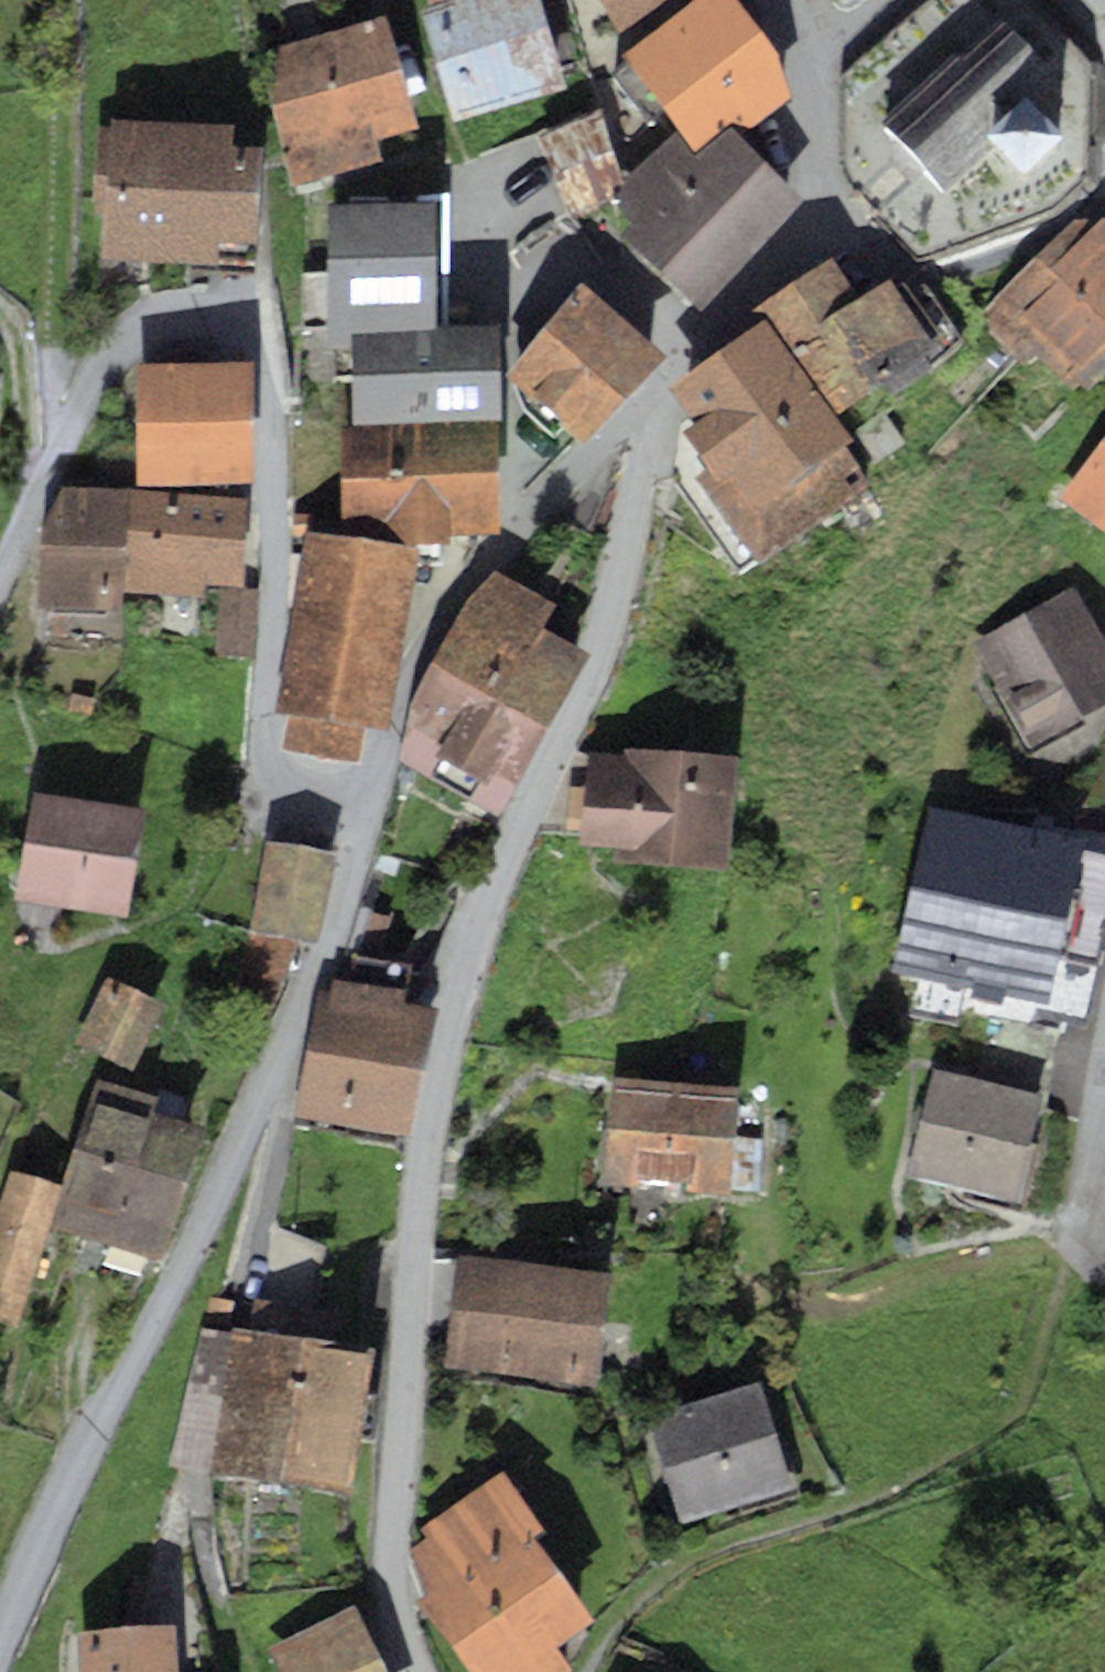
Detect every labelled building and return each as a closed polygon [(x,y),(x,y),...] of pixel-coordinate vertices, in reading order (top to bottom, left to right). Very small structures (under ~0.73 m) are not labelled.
[(420,8),(457,120),(567,84),(540,0),(444,0),(420,8)] [(623,22),(657,0),(609,0),(623,22)] [(621,56),(678,127),(697,151),(731,123),(741,135),(790,96),(775,53),(733,0),(691,0),(621,56)] [(387,12),(256,50),(295,183),(382,157),(377,139),(420,127),(387,12)] [(954,51),(880,121),(946,190),(1004,137),(996,129),(1028,99),(1055,75),(999,17),(959,55),(954,51)] [(1057,130),(1028,99),(996,129),(1004,137),(1025,159),(1057,130)] [(232,120),(110,117),(110,124),(97,123),(95,201),(104,201),(103,258),(217,261),(218,238),(256,239),(258,143),(232,143),(232,120)] [(635,220),(623,232),(697,308),(804,199),(741,135),(731,123),(697,151),(678,127),(609,194),(635,220)] [(435,200),(326,202),(329,347),(350,347),(350,329),(437,327),(435,200)] [(973,319),(1020,366),(1034,353),(1069,389),(1078,380),(1087,389),(1104,371),(1104,214),(1104,213),(1088,230),(1077,218),(973,319)] [(861,297),(829,254),(756,306),(765,318),(833,412),(941,335),(902,282),(897,285),(890,276),(861,297)] [(584,281),(505,371),(585,441),(664,350),(584,281)] [(765,318),(669,386),(694,421),(682,430),(707,465),(694,474),(760,566),(872,485),(842,444),(851,437),(833,412),(765,318)] [(437,327),(350,329),(350,347),(352,421),(495,418),(500,418),(498,326),(437,327)] [(250,359),(134,362),(138,483),(254,480),(250,359)] [(352,421),(338,421),(340,533),(396,532),(397,540),(449,539),(449,532),(497,531),(495,418),(352,421)] [(1062,492),(1104,524),(1104,435),(1062,492)] [(126,489),(60,486),(40,532),(37,603),(121,606),(122,591),(126,489)] [(247,495),(126,489),(122,591),(204,594),(204,582),(243,583),(247,495)] [(418,549),(304,530),(274,713),(288,715),(283,746),(359,758),(365,724),(389,728),(418,549)] [(547,608),(492,579),(432,667),(400,751),(490,800),(571,649),(535,630),(547,608)] [(973,640),(1029,743),(1104,703),(1104,636),(1077,584),(973,640)] [(622,752),(589,750),(581,844),(619,847),(618,858),(728,867),(737,755),(623,746),(622,752)] [(144,808),(35,789),(17,896),(126,915),(144,808)] [(1079,837),(929,808),(896,969),(1046,999),(1079,837)] [(333,852),(265,841),(251,929),(318,940),(333,852)] [(331,988),(319,986),(296,1111),(412,1132),(435,1006),(401,1000),(403,988),(334,975),(331,988)] [(164,1003),(108,976),(77,1039),(133,1067),(164,1003)] [(1041,1094),(934,1068),(908,1173),(1015,1199),(1041,1094)] [(205,1126),(154,1110),(158,1096),(96,1077),(64,1184),(10,1167),(0,1200),(0,1320),(18,1326),(48,1224),(165,1259),(205,1126)] [(738,1084),(614,1077),(607,1182),(731,1190),(738,1084)] [(610,1269),(459,1253),(447,1365),(598,1381),(610,1269)] [(252,1340),(238,1338),(221,1460),(341,1478),(360,1353),(330,1349),(336,1314),(258,1302),(252,1340)] [(760,1384),(645,1420),(678,1524),(793,1488),(760,1384)] [(426,1599),(530,1529),(539,1523),(503,1469),(418,1526),(426,1537),(407,1549),(426,1599)] [(426,1599),(421,1602),(469,1671),(568,1671),(572,1669),(555,1643),(591,1618),(530,1529),(426,1599)] [(277,1653),(286,1671),(380,1671),(353,1617),(277,1653)] [(77,1630),(79,1671),(178,1671),(176,1624),(77,1630)]
